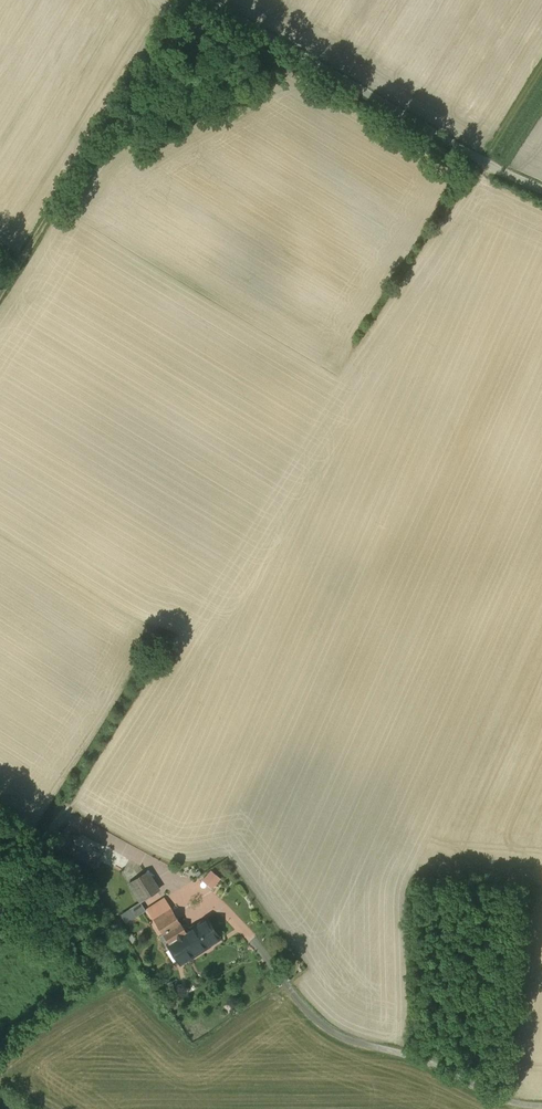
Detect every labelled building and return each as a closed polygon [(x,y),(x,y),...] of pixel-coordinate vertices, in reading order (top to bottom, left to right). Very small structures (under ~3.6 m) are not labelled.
[(104,846),(81,834),(70,853),(94,865),(104,846)] [(145,873),(129,884),(141,902),(157,892),(145,873)] [(141,902),(130,909),(135,918),(146,911),(141,902)] [(207,919),(187,932),(170,907),(155,917),(158,921),(156,923),(164,935),(170,943),(169,944),(182,963),(219,938),(207,919)]
